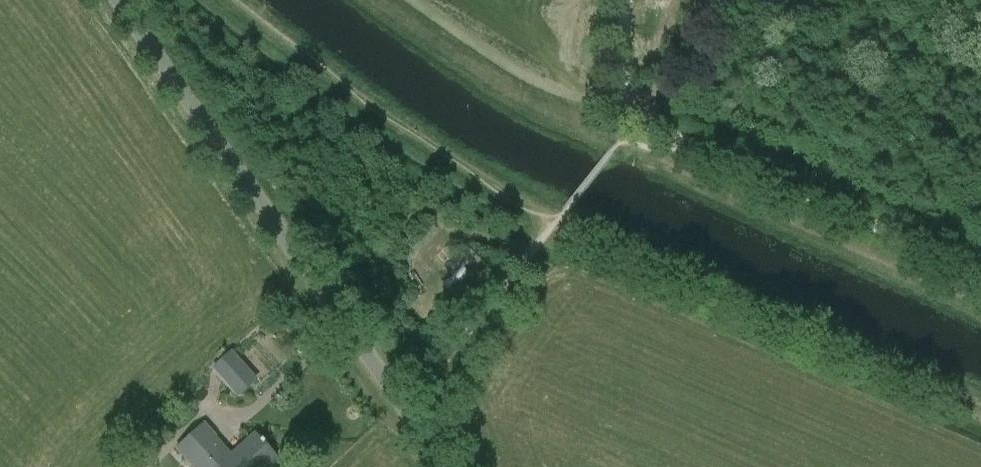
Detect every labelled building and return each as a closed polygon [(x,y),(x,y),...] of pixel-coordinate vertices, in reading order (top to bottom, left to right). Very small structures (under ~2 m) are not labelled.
[(231,350),(212,368),(238,397),(258,379),(231,350)] [(277,458),(255,435),(232,456),(215,438),(216,437),(205,424),(177,450),(193,466),(267,466),(277,458)]
